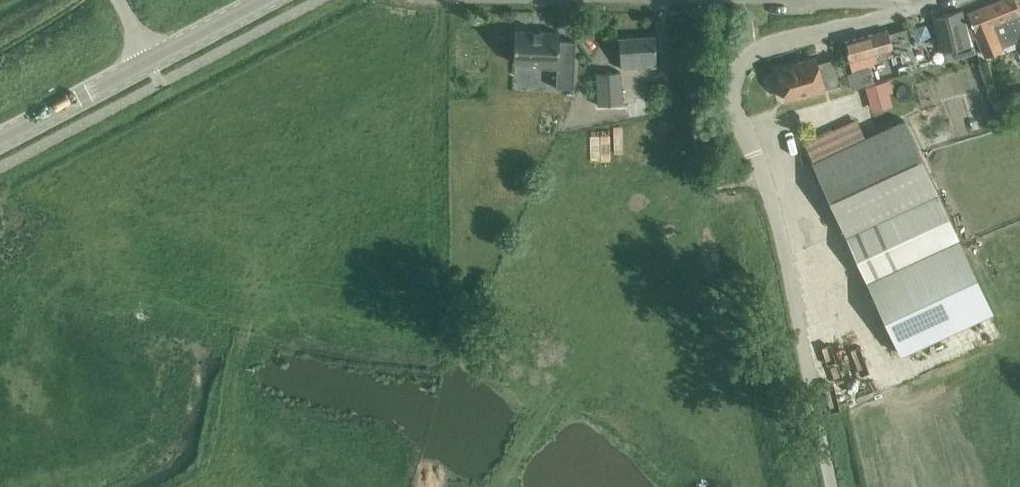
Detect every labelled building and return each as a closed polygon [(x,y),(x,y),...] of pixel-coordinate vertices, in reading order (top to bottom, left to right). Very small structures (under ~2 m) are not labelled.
[(1019,35),(1019,12),(1015,0),(1001,0),(963,15),(962,11),(959,11),(973,53),(976,52),(971,40),(977,38),(984,56),(1002,48),(1001,46),(1005,45),(1004,42),(1019,35)] [(951,60),(973,53),(959,11),(937,16),(951,60)] [(558,30),(514,29),(513,61),(540,62),(540,66),(555,67),(555,86),(572,87),(574,39),(558,38),(558,30)] [(874,53),(877,60),(894,55),(887,30),(844,42),(849,60),(874,53)] [(618,37),(620,67),(655,65),(654,35),(618,37)] [(776,69),(785,100),(840,85),(833,59),(817,64),(815,58),(776,69)] [(847,73),(851,89),(874,82),(870,67),(847,73)] [(596,72),(597,104),(621,104),(620,72),(596,72)] [(892,108),(885,84),(864,90),(871,114),(892,108)] [(938,194),(904,119),(812,162),(846,236),(938,194)] [(846,236),(866,280),(958,237),(938,194),(846,236)] [(993,312),(959,239),(867,282),(901,354),(993,312)] [(901,354),(933,425),(1019,386),(1019,371),(993,312),(901,354)]
